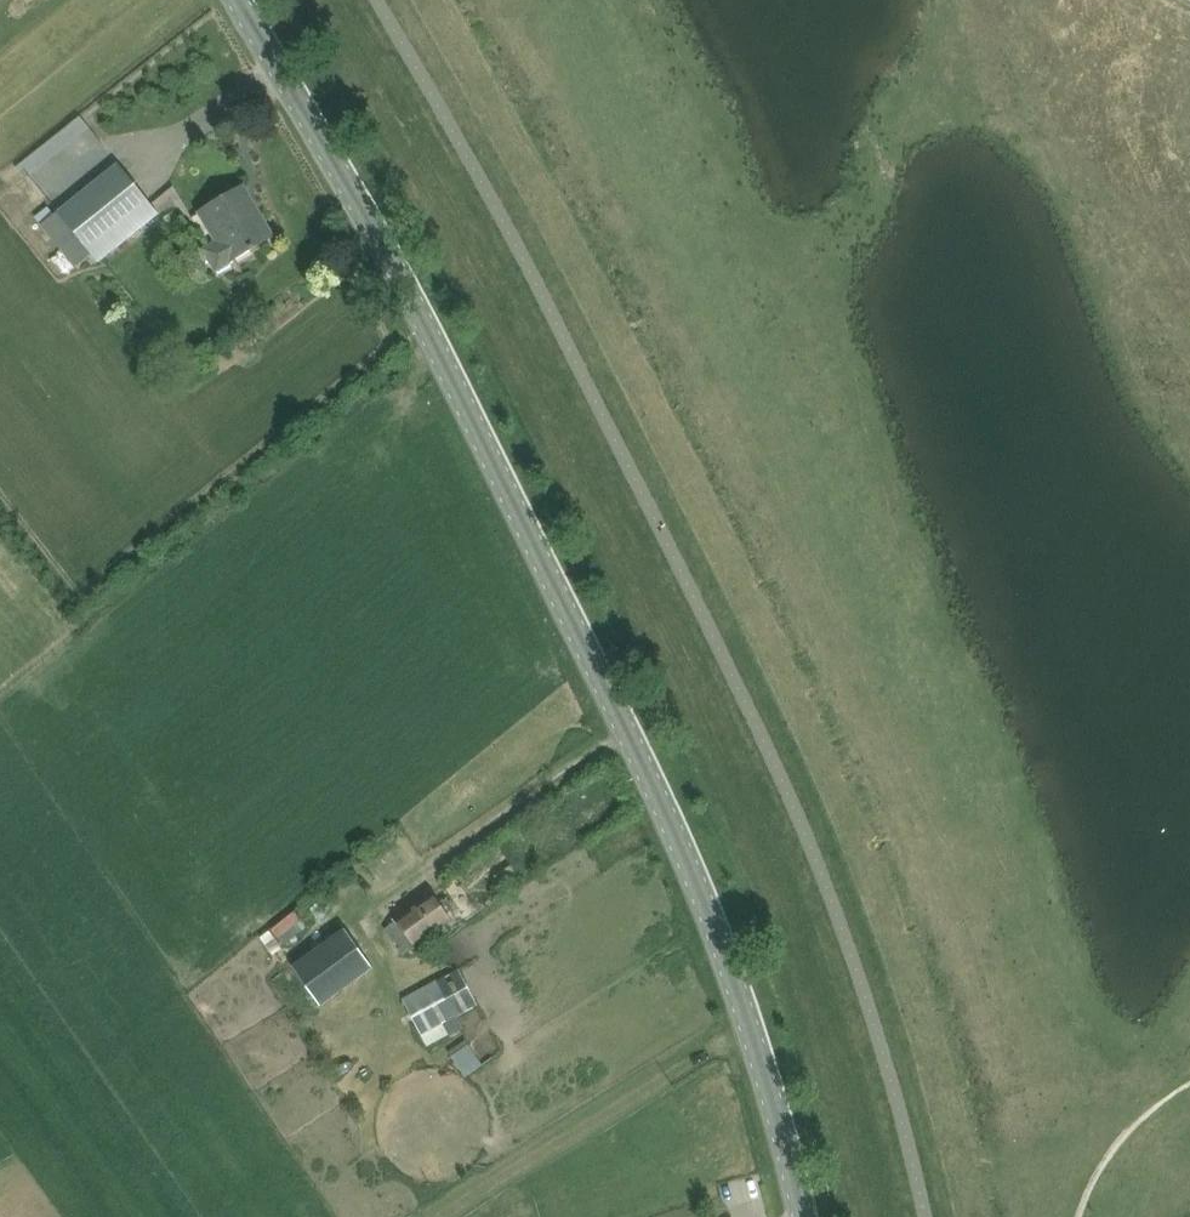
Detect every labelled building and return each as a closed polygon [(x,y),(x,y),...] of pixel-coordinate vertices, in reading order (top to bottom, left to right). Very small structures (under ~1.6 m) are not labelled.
[(99,262),(159,213),(119,163),(59,212),(42,226),(75,268),(93,254),(99,262)] [(220,274),(232,266),(230,262),(273,237),(255,207),(251,209),(239,189),(205,209),(222,237),(201,249),(216,274),(219,272),(220,274)] [(521,880),(511,866),(498,875),(508,889),(521,880)] [(415,946),(453,920),(434,894),(397,920),(398,921),(386,929),(403,954),(415,945),(415,946)] [(273,929),(280,938),(302,920),(302,919),(295,911),(273,929)] [(322,1005),(375,968),(345,927),(293,964),(322,1005)] [(458,969),(404,998),(423,1034),(477,1005),(458,969)] [(468,1075),(485,1063),(467,1039),(450,1051),(468,1075)]
